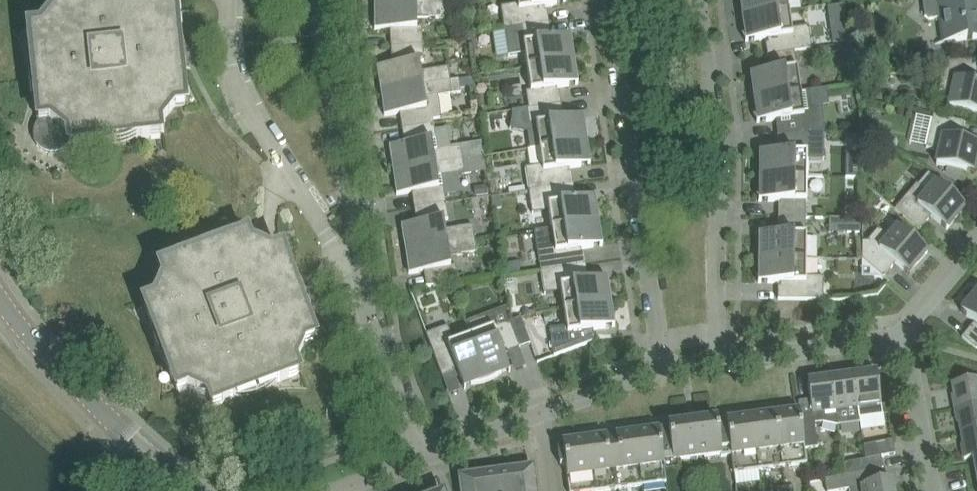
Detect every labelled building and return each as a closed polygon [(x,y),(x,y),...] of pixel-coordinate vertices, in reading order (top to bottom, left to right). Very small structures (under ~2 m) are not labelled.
[(29,29),(30,39),(31,54),(42,52),(38,73),(39,76),(46,95),(36,96),(37,111),(38,111),(39,119),(39,121),(37,124),(35,128),(34,132),(34,136),(35,140),(36,143),(38,147),(41,150),(45,152),(48,153),(52,154),(56,154),(60,153),(64,151),(67,149),(69,146),(71,145),(74,145),(80,144),(80,145),(94,143),(93,133),(114,137),(116,136),(136,129),(137,139),(151,137),(162,136),(161,125),(161,124),(175,107),(176,107),(186,105),(185,95),(186,95),(184,81),(174,82),(176,69),(176,68),(163,69),(161,53),(174,52),(174,51),(170,39),(180,38),(178,23),(178,24),(177,13),(166,14),(165,14),(148,0),(122,0),(122,1),(117,0),(94,0),(80,5),(79,0),(54,0),(55,9),(54,9),(55,10),(41,27),(40,27),(40,28),(29,29)] [(518,4),(501,7),(505,30),(550,23),(548,11),(546,11),(545,7),(558,5),(558,4),(561,4),(561,0),(518,0),(518,4)] [(742,11),(742,14),(743,18),(790,11),(789,0),(746,0),(746,2),(743,1),(743,4),(742,7),(742,11)] [(959,0),(923,0),(926,16),(930,20),(940,19),(946,23),(948,43),(976,39),(976,0),(965,0),(959,1),(959,0)] [(378,18),(375,18),(375,30),(396,30),(397,47),(424,45),(423,28),(418,28),(418,18),(446,18),(446,5),(376,5),(376,6),(378,6),(378,18)] [(793,29),(790,11),(743,18),(743,22),(744,25),(745,29),(748,34),(750,33),(751,41),(755,40),(755,41),(768,39),(769,43),(766,44),(768,56),(795,52),(813,49),(810,26),(793,29)] [(550,23),(505,30),(509,55),(526,53),(528,67),(576,60),(575,60),(575,58),(575,57),(575,56),(574,54),(574,53),(573,52),(573,50),(572,49),(572,48),(571,46),(570,45),(568,46),(567,38),(563,38),(550,40),(549,35),(552,35),(550,23)] [(476,34),(467,36),(469,50),(479,49),(476,34)] [(398,64),(378,67),(379,79),(382,79),(384,91),(382,91),(382,92),(451,81),(449,67),(421,72),(420,62),(425,61),(424,45),(397,47),(398,64)] [(798,68),(795,52),(768,56),(770,68),(772,67),(773,72),(760,73),(760,74),(756,75),(757,83),(754,82),(754,84),(754,88),(754,92),(754,95),(754,99),(802,92),(798,68)] [(976,84),(976,80),(976,59),(945,63),(939,91),(953,94),(950,108),(976,114),(976,84)] [(531,91),(527,92),(529,108),(534,108),(562,104),(560,91),(558,92),(557,88),(570,86),(570,85),(574,84),(572,76),(575,77),(576,75),(576,71),(576,67),(576,64),(576,60),(528,67),(531,91)] [(473,78),(459,80),(460,89),(474,87),(473,78)] [(451,81),(382,92),(384,92),(386,104),(383,104),(385,116),(400,114),(405,113),(408,128),(434,124),(433,120),(441,118),(438,97),(461,93),(460,89),(459,80),(451,81)] [(814,106),(812,90),(802,92),(754,99),(755,102),(756,106),(757,109),(758,113),(759,115),(761,113),(763,121),(767,121),(767,122),(779,120),(780,124),(777,124),(778,136),(822,133),(820,105),(814,106)] [(513,115),(511,129),(528,133),(530,149),(540,148),(553,146),(582,141),(588,141),(588,139),(587,138),(587,136),(587,135),(586,134),(586,132),(585,131),(585,130),(584,128),(584,127),(583,125),(580,126),(579,118),(575,119),(575,118),(562,120),(562,116),(564,116),(562,104),(534,108),(529,108),(527,109),(513,111),(513,115)] [(927,148),(940,151),(937,165),(948,167),(946,174),(961,182),(964,171),(972,173),(974,167),(976,162),(976,160),(976,144),(962,140),(966,122),(946,118),(934,115),(933,120),(927,148)] [(405,144),(390,147),(392,158),(394,158),(396,170),(394,170),(394,171),(436,164),(463,160),(477,158),(475,144),(461,146),(451,148),(449,129),(435,131),(434,124),(408,128),(410,143),(405,144)] [(825,133),(822,133),(778,136),(779,149),(782,149),(782,153),(769,153),(765,153),(765,162),(763,161),(762,163),(761,166),(760,170),(760,173),(760,177),(807,177),(808,160),(825,160),(825,133)] [(530,167),(526,168),(530,191),(574,184),(573,172),(570,173),(570,168),(582,166),(586,165),(585,157),(588,157),(588,155),(588,154),(588,153),(588,151),(588,150),(588,148),(588,147),(588,145),(588,144),(588,143),(588,141),(582,141),(553,146),(540,148),(543,165),(530,167)] [(436,164),(394,171),(395,171),(397,171),(398,183),(396,183),(397,195),(412,193),(418,192),(420,207),(446,203),(445,196),(458,194),(455,177),(459,176),(466,175),(479,173),(477,158),(463,160),(436,164)] [(807,201),(807,177),(760,177),(760,181),(760,184),(761,188),(762,191),(762,193),(765,192),(765,201),(769,201),(782,201),(782,206),(779,206),(779,218),(807,218),(807,201)] [(917,184),(896,209),(920,231),(933,217),(947,230),(954,222),(959,214),(965,206),(954,196),(958,190),(945,182),(941,186),(937,182),(928,193),(917,184)] [(574,201),(574,197),(576,196),(574,184),(530,191),(533,214),(550,211),(552,229),(600,222),(599,218),(598,215),(597,211),(596,208),(595,206),(592,207),(591,199),(587,200),(587,199),(574,201)] [(488,186),(478,187),(479,195),(489,194),(488,186)] [(501,196),(492,197),(494,210),(503,208),(501,196)] [(422,223),(402,226),(404,237),(407,237),(408,249),(407,249),(407,250),(476,239),(473,225),(446,230),(444,220),(449,219),(446,203),(420,207),(422,223)] [(806,234),(807,218),(779,218),(779,230),(782,230),(782,234),(769,234),(769,235),(765,235),(765,243),(762,242),(761,244),(760,248),(760,251),(759,255),(759,259),(807,259),(807,234),(806,234)] [(848,221),(848,233),(861,233),(861,221),(848,221)] [(552,229),(535,231),(538,249),(542,271),(587,265),(585,253),(582,253),(582,249),(594,247),(594,246),(598,246),(597,238),(600,238),(600,236),(600,235),(600,233),(601,232),(601,230),(601,229),(601,227),(601,226),(600,224),(600,223),(600,222),(552,229)] [(929,252),(899,227),(890,238),(879,229),(868,242),(863,242),(863,259),(884,278),(896,263),(908,273),(913,268),(918,263),(924,257),(929,252)] [(154,300),(145,304),(148,314),(153,327),(162,324),(165,345),(166,347),(178,364),(168,368),(173,381),(174,381),(177,391),(187,387),(188,387),(189,387),(209,396),(209,397),(213,407),(223,403),(237,398),(233,389),(254,387),(256,386),(273,374),(277,383),(290,378),(300,374),(296,364),(297,364),(296,363),(305,343),(306,343),(306,342),(316,338),(312,329),(313,328),(308,315),(298,317),(297,306),(296,305),(284,309),(278,294),(291,290),(290,289),(283,278),(292,275),(287,261),(283,251),(273,255),(272,255),(252,246),(252,245),(251,245),(248,235),(238,239),(224,244),(228,253),(207,255),(204,256),(187,268),(184,259),(170,264),(171,264),(161,268),(164,278),(164,279),(155,299),(154,300)] [(476,239),(407,250),(409,250),(410,262),(408,263),(410,274),(425,272),(430,271),(432,285),(432,286),(447,284),(459,282),(456,265),(451,266),(450,257),(478,252),(476,239)] [(807,277),(807,259),(759,259),(759,262),(760,266),(760,269),(761,273),(762,275),(765,274),(764,282),(768,282),(768,283),(781,283),(781,287),(779,287),(779,300),(824,300),(824,277),(807,277)] [(587,281),(586,277),(588,277),(587,265),(542,271),(545,294),(562,292),(565,309),(612,302),(612,299),(611,295),(610,292),(608,288),(607,287),(605,288),(603,280),(600,280),(599,280),(587,281)] [(976,295),(972,301),(968,307),(963,313),(975,323),(963,337),(976,349),(976,294),(976,295)] [(612,319),(612,317),(613,313),(613,309),(613,306),(612,302),(565,309),(568,326),(550,329),(555,356),(598,340),(597,333),(595,334),(594,330),(607,328),(607,327),(610,326),(609,318),(612,319)] [(494,313),(466,323),(471,336),(486,376),(488,381),(489,381),(494,379),(498,377),(503,373),(501,371),(509,368),(507,364),(508,364),(503,352),(507,350),(508,353),(520,348),(510,322),(509,322),(507,308),(494,313)] [(521,318),(510,322),(520,348),(531,344),(524,325),(521,318)] [(449,326),(427,334),(443,377),(455,373),(454,370),(458,369),(462,381),(463,381),(464,384),(472,381),(472,384),(474,384),(478,384),(481,383),(485,382),(488,381),(486,376),(471,336),(455,342),(449,326)] [(860,419),(884,416),(878,372),(854,375),(860,419)] [(838,425),(860,423),(860,419),(854,375),(832,378),(838,425)] [(838,425),(832,378),(809,381),(813,412),(801,414),(800,411),(806,449),(819,448),(816,425),(829,423),(837,425),(838,425)] [(953,383),(955,395),(953,395),(956,409),(976,405),(976,379),(953,383)] [(956,409),(956,413),(958,423),(960,422),(962,433),(976,430),(976,405),(956,409)] [(783,467),(808,464),(806,449),(800,411),(780,413),(782,428),(778,429),(783,467)] [(771,415),(752,417),(757,452),(759,470),(783,467),(778,429),(773,429),(771,415)] [(730,435),(725,436),(726,444),(731,443),(732,455),(735,474),(759,470),(757,452),(752,417),(728,421),(728,422),(730,435)] [(701,422),(693,423),(698,458),(705,457),(714,456),(722,455),(722,457),(732,455),(731,443),(726,444),(725,436),(720,436),(719,423),(718,422),(718,420),(709,421),(701,422)] [(668,452),(663,452),(664,457),(665,463),(665,464),(675,463),(675,461),(677,461),(683,460),(691,459),(698,458),(693,423),(686,424),(678,426),(669,427),(669,429),(669,430),(671,443),(667,443),(668,452)] [(660,430),(636,433),(640,468),(643,486),(667,483),(666,470),(665,464),(665,463),(664,457),(663,452),(668,452),(667,443),(662,444),(660,431),(660,430)] [(962,433),(964,442),(964,445),(962,445),(965,459),(974,458),(974,457),(976,456),(976,430),(962,433)] [(618,450),(614,451),(616,471),(619,489),(643,486),(640,468),(636,433),(616,436),(618,450)] [(588,439),(593,474),(595,490),(606,490),(619,489),(616,471),(614,451),(609,451),(607,437),(588,439)] [(560,458),(561,466),(567,465),(568,477),(570,490),(595,490),(593,474),(588,439),(563,443),(564,447),(565,457),(560,458)] [(887,442),(864,446),(866,460),(882,457),(890,456),(887,442)] [(866,460),(844,464),(846,476),(848,476),(870,472),(882,469),(884,469),(882,457),(866,460)] [(533,469),(507,472),(507,477),(498,479),(488,480),(488,475),(462,478),(463,490),(536,490),(533,469)] [(826,480),(828,490),(840,490),(850,489),(851,490),(895,490),(892,480),(884,481),(882,469),(870,472),(848,476),(846,476),(826,480)]
